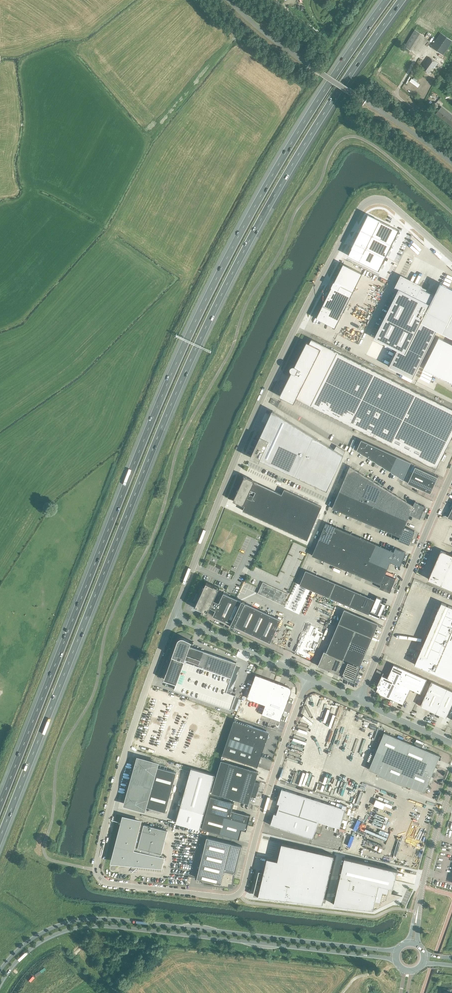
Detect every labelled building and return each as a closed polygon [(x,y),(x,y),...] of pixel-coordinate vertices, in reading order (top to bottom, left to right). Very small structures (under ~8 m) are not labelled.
[(412,50),(422,33),(415,29),(405,46),(412,50)] [(451,42),(451,40),(441,32),(432,47),(443,54),(451,42)] [(434,69),(438,63),(429,57),(425,62),(426,63),(421,70),(429,74),(433,68),(434,69)] [(442,107),(437,114),(451,125),(451,115),(442,107)] [(366,220),(346,258),(373,273),(394,235),(366,220)] [(343,264),(317,319),(335,328),(362,274),(343,264)] [(412,379),(437,330),(451,338),(451,289),(440,284),(435,295),(421,288),(422,286),(401,275),(395,287),(399,289),(375,338),(398,350),(389,368),(412,379)] [(441,457),(451,436),(451,416),(311,337),(291,374),(441,457)] [(424,368),(451,382),(451,344),(439,337),(424,368)] [(273,415),(253,458),(324,492),(340,455),(273,415)] [(355,450),(403,478),(410,462),(360,439),(355,450)] [(413,505),(350,466),(332,508),(400,537),(399,540),(409,545),(415,531),(405,527),(410,514),(420,518),(425,506),(418,504),(419,503),(415,502),(413,505)] [(438,477),(415,467),(408,483),(431,493),(438,477)] [(282,497),(244,479),(233,503),(243,508),(243,507),(245,508),(242,512),(307,542),(321,509),(285,491),(282,497)] [(394,552),(332,525),(326,523),(312,557),(381,585),(380,588),(390,592),(396,578),(385,574),(390,562),(401,566),(406,552),(395,548),(394,552)] [(446,552),(445,554),(442,553),(432,575),(431,574),(429,579),(428,579),(451,589),(451,555),(446,552)] [(231,566),(227,575),(236,579),(239,569),(231,566)] [(376,600),(306,570),(300,585),(379,619),(386,604),(381,602),(382,599),(377,597),(376,600)] [(255,587),(261,576),(252,571),(246,583),(255,587)] [(214,586),(207,582),(205,587),(204,587),(194,608),(202,612),(201,613),(207,615),(210,608),(216,610),(213,616),(231,624),(231,625),(235,627),(235,626),(270,643),(281,620),(224,593),(219,603),(214,600),(220,588),(214,585),(214,586)] [(448,605),(426,656),(420,653),(415,664),(451,681),(451,607),(448,605)] [(378,624),(345,609),(327,652),(324,651),(318,666),(346,677),(345,678),(355,682),(359,672),(358,671),(378,624)] [(179,638),(164,679),(177,683),(175,689),(232,708),(237,694),(228,691),(238,662),(191,645),(193,639),(184,635),(182,635),(180,637),(179,638)] [(427,679),(394,665),(388,678),(382,676),(384,673),(383,672),(377,686),(378,688),(376,691),(379,692),(380,694),(390,698),(403,704),(411,689),(421,693),(427,679)] [(281,721),(291,692),(292,691),(292,690),(291,690),(291,689),(291,688),(290,688),(290,687),(289,687),(256,674),(247,698),(266,705),(262,714),(281,721)] [(448,713),(451,705),(451,691),(432,682),(421,706),(446,718),(448,713)] [(258,767),(269,732),(234,720),(222,755),(258,767)] [(432,782),(438,768),(435,767),(440,755),(384,732),(376,752),(386,756),(378,775),(406,786),(406,785),(425,793),(429,781),(432,782)] [(159,762),(137,755),(123,805),(145,811),(146,806),(166,812),(177,772),(160,768),(161,765),(158,764),(159,762)] [(258,792),(259,788),(260,783),(255,781),(258,771),(221,760),(212,792),(249,804),(251,796),(256,797),(257,792),(258,792)] [(215,774),(191,768),(176,823),(200,829),(215,774)] [(345,809),(282,789),(277,803),(280,804),(276,814),(274,813),(270,825),(313,839),(319,822),(339,828),(345,809)] [(250,816),(232,811),(234,803),(211,796),(205,817),(202,829),(225,835),(228,826),(246,831),(250,816)] [(142,822),(125,818),(115,862),(162,867),(164,858),(159,857),(160,854),(161,854),(167,831),(144,825),(144,826),(141,825),(142,822)] [(236,873),(239,860),(242,846),(231,843),(207,837),(197,878),(213,882),(213,884),(229,886),(230,883),(233,884),(234,873),(236,873)] [(323,903),(334,855),(282,843),(278,860),(268,858),(258,896),(323,903)] [(397,870),(345,858),(334,904),(374,909),(402,895),(392,892),(397,870)] [(134,979),(129,984),(133,988),(135,986),(138,984),(134,979)]
